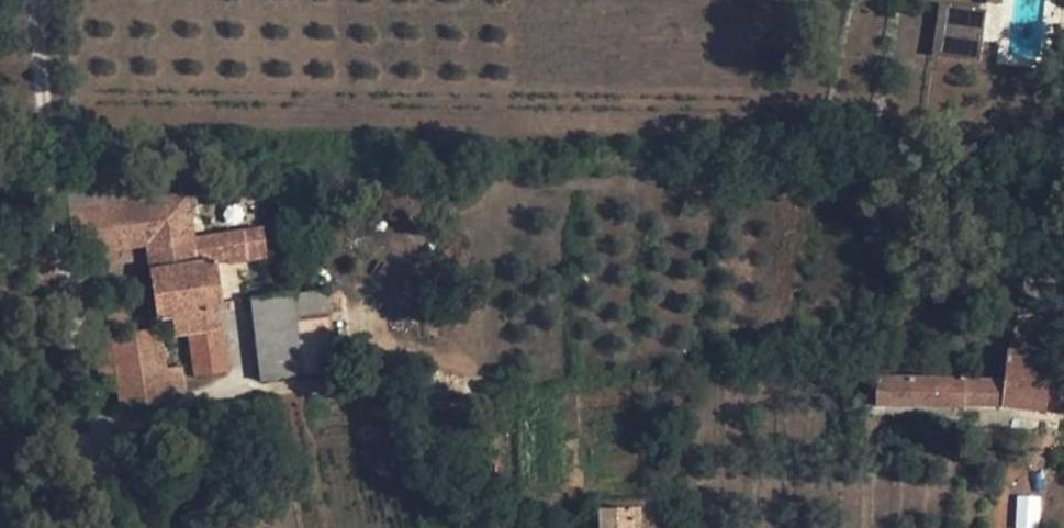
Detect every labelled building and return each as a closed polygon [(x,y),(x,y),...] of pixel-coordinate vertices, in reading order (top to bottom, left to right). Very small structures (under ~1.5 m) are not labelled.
[(986,12),(940,6),(934,55),(980,62),(986,12)] [(1053,179),(1063,180),(1063,161),(1056,160),(1053,179)] [(126,203),(122,178),(66,187),(75,257),(146,247),(149,267),(197,260),(193,239),(193,234),(186,195),(126,203)] [(193,234),(201,233),(195,193),(186,195),(193,234)] [(267,258),(264,234),(244,237),(243,232),(193,239),(197,260),(215,257),(216,261),(226,259),(227,264),(247,262),(247,261),(267,258)] [(216,261),(215,257),(197,260),(149,267),(156,319),(171,317),(174,336),(189,334),(195,377),(228,372),(219,312),(223,312),(216,261)] [(327,290),(294,294),(298,321),(330,317),(327,290)] [(298,321),(294,294),(250,299),(259,382),(337,372),(330,317),(298,321)] [(166,370),(159,330),(109,338),(111,354),(115,381),(118,400),(170,397),(170,395),(184,392),(181,368),(166,370)] [(109,338),(94,340),(96,356),(101,355),(111,354),(109,338)] [(1009,353),(1005,382),(877,378),(876,407),(958,408),(958,405),(1003,407),(1063,416),(1063,360),(1009,353)] [(601,511),(601,527),(633,527),(642,527),(642,520),(633,520),(633,510),(601,511)] [(79,515),(58,525),(60,527),(75,527),(83,524),(79,515)]
